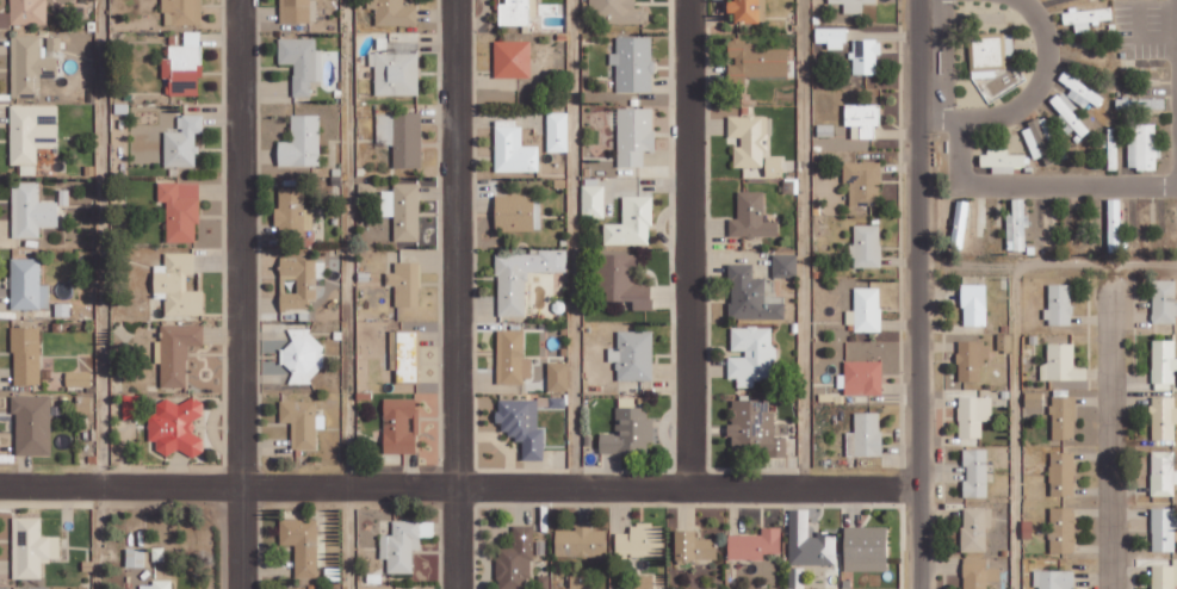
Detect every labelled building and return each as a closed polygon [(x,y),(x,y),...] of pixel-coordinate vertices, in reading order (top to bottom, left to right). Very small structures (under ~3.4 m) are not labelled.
[(46,25),(46,0),(10,0),(10,14),(10,24),(46,25)] [(202,25),(202,0),(163,0),(163,24),(202,25)] [(310,25),(310,0),(280,0),(280,24),(310,25)] [(368,9),(376,9),(376,26),(418,26),(417,6),(404,6),(404,0),(367,0),(368,9)] [(590,15),(607,16),(607,24),(649,24),(649,9),(636,9),(636,0),(590,0),(590,15)] [(729,13),(737,13),(736,23),(763,24),(764,0),(729,0),(729,13)] [(828,3),(845,4),(844,14),(864,14),(864,4),(877,4),(877,0),(828,0),(828,3)] [(1076,32),(1091,31),(1090,23),(1113,21),(1112,8),(1063,11),(1064,25),(1076,24),(1076,32)] [(816,29),(816,43),(828,43),(828,49),(846,49),(846,28),(816,29)] [(202,31),(184,32),(184,46),(169,46),(170,58),(162,58),(162,78),(170,78),(170,96),(199,96),(199,66),(202,66),(202,31)] [(1014,34),(970,36),(971,78),(996,77),(996,69),(1007,69),(1006,57),(1014,56),(1014,34)] [(12,98),(41,97),(40,78),(57,78),(57,50),(61,50),(61,37),(47,37),(47,47),(40,47),(40,36),(11,36),(12,98)] [(653,37),(617,37),(617,53),(610,53),(610,65),(616,65),(616,92),(653,92),(653,37)] [(316,39),(279,39),(279,65),(293,64),(294,97),(312,97),(312,81),(321,81),(321,50),(316,50),(316,39)] [(789,77),(789,49),(761,49),(761,41),(729,40),(729,61),(729,83),(746,83),(746,76),(789,77)] [(879,75),(879,40),(854,40),(854,52),(852,52),(852,75),(879,75)] [(376,95),(419,96),(419,41),(377,41),(377,53),(370,53),(370,67),(376,67),(376,95)] [(532,41),(495,41),(495,78),(532,77),(532,41)] [(1086,108),(1090,101),(1099,107),(1105,98),(1065,71),(1059,80),(1073,89),(1068,96),(1086,108)] [(1062,114),(1056,119),(1068,134),(1075,129),(1082,138),(1090,131),(1074,111),(1078,108),(1064,91),(1051,101),(1062,114)] [(1165,97),(1117,99),(1117,110),(1165,108),(1165,97)] [(881,104),(846,105),(846,127),(852,126),(852,139),(876,138),(876,125),(882,125),(881,104)] [(58,105),(10,106),(11,165),(20,165),(21,176),(37,175),(37,148),(59,148),(58,105)] [(617,109),(618,167),(644,166),(644,152),(655,152),(654,108),(617,109)] [(568,152),(569,113),(548,112),(547,152),(568,152)] [(421,114),(377,114),(377,144),(394,144),(394,168),(422,168),(421,114)] [(204,115),(178,116),(179,131),(165,131),(165,167),(197,167),(196,133),(204,133),(204,115)] [(320,166),(320,115),(292,115),(291,142),(278,142),(278,166),(320,166)] [(769,116),(729,116),(729,137),(742,137),(742,147),(734,147),(734,168),(763,168),(764,149),(768,149),(769,116)] [(1048,118),(1023,126),(1034,159),(1051,153),(1048,146),(1056,144),(1048,118)] [(1129,170),(1159,169),(1158,124),(1128,125),(1129,170)] [(495,126),(496,172),(539,171),(539,146),(523,146),(523,126),(495,126)] [(992,173),(1016,173),(1016,167),(1026,168),(1026,154),(1009,154),(1009,150),(981,149),(981,167),(992,167),(992,173)] [(783,157),(766,157),(766,177),(783,177),(783,157)] [(880,206),(881,162),(844,162),(844,183),(850,183),(850,205),(880,206)] [(583,218),(603,218),(603,179),(583,179),(583,218)] [(200,182),(158,183),(159,202),(167,202),(168,243),(196,242),(195,224),(200,224),(200,182)] [(41,238),(40,227),(65,227),(65,215),(58,216),(58,201),(40,202),(40,183),(12,183),(13,238),(41,238)] [(420,184),(394,185),(394,190),(382,191),(382,217),(395,217),(395,241),(420,241),(420,184)] [(277,231),(313,231),(312,209),(304,209),(304,188),(277,188),(277,231)] [(764,192),(738,192),(738,219),(730,219),(730,236),(778,237),(779,222),(764,222),(764,192)] [(496,230),(541,230),(541,195),(496,195),(496,230)] [(651,245),(652,196),(623,196),(623,224),(604,224),(604,244),(651,245)] [(1013,199),(1013,214),(1007,215),(1008,251),(1027,251),(1026,199),(1013,199)] [(1120,199),(1110,199),(1110,224),(1121,224),(1120,199)] [(952,246),(964,248),(969,202),(957,200),(952,246)] [(1036,207),(1037,225),(1044,225),(1045,252),(1057,251),(1056,224),(1060,224),(1059,206),(1036,207)] [(855,268),(881,267),(881,225),(854,225),(855,244),(850,245),(850,258),(855,258),(855,268)] [(527,316),(526,272),(567,272),(567,250),(530,250),(530,254),(498,254),(498,316),(527,316)] [(195,253),(165,253),(165,265),(154,265),(154,299),(165,299),(165,316),(204,315),(204,291),(187,291),(187,275),(195,275),(195,253)] [(607,301),(634,301),(634,310),(652,311),(652,284),(636,284),(636,255),(597,254),(597,292),(608,292),(607,301)] [(798,277),(798,254),(773,255),(774,278),(798,277)] [(11,309),(49,310),(49,285),(41,285),(41,259),(11,259),(11,309)] [(281,293),(281,311),(309,311),(310,301),(316,301),(317,278),(325,278),(326,261),(281,260),(281,280),(298,280),(297,294),(281,293)] [(396,307),(419,307),(420,263),(396,263),(396,273),(387,273),(386,286),(396,286),(396,307)] [(785,320),(785,304),(765,303),(766,279),(754,279),(754,264),(731,264),(731,319),(785,320)] [(1176,280),(1153,280),(1153,323),(1176,324),(1176,316),(1176,302),(1176,280)] [(988,326),(987,284),(963,285),(964,327),(988,326)] [(1072,284),(1049,284),(1050,310),(1047,310),(1047,326),(1072,325),(1072,284)] [(854,333),(881,333),(881,288),(854,288),(855,310),(846,311),(846,325),(854,325),(854,333)] [(187,388),(187,348),(203,348),(203,326),(161,326),(161,342),(156,342),(156,363),(161,363),(161,388),(187,388)] [(40,385),(41,328),(13,327),(13,385),(40,385)] [(732,327),(732,351),(745,351),(745,357),(729,357),(729,379),(738,379),(738,388),(755,388),(755,379),(774,380),(774,327),(732,327)] [(291,384),(319,384),(318,329),(291,330),(291,347),(280,347),(281,368),(291,368),(291,384)] [(532,378),(532,358),(524,358),(524,331),(498,330),(497,383),(523,384),(523,378),(532,378)] [(653,331),(619,332),(619,348),(609,348),(609,362),(618,362),(618,381),(654,381),(653,331)] [(418,332),(390,332),(391,370),(398,370),(398,383),(418,383),(418,332)] [(1153,340),(1153,384),(1176,384),(1176,370),(1176,358),(1176,340),(1153,340)] [(988,341),(958,342),(959,383),(982,382),(981,362),(988,362),(988,341)] [(1041,380),(1088,381),(1088,367),(1075,367),(1075,344),(1048,344),(1048,364),(1041,364),(1041,380)] [(882,394),(883,362),(845,361),(845,375),(838,375),(838,394),(882,394)] [(569,391),(569,362),(548,363),(549,392),(569,391)] [(91,372),(67,372),(67,387),(91,387),(91,372)] [(1042,393),(1026,393),(1026,408),(1042,407),(1042,393)] [(140,419),(139,395),(123,395),(124,419),(140,419)] [(51,455),(51,396),(12,396),(12,414),(17,414),(17,455),(51,455)] [(1053,440),(1076,439),(1076,396),(1052,396),(1053,440)] [(92,397),(77,397),(77,413),(93,413),(92,397)] [(993,398),(960,397),(959,438),(983,438),(983,422),(992,422),(993,398)] [(1175,423),(1176,423),(1176,407),(1175,407),(1175,397),(1152,397),(1152,440),(1175,441),(1175,423)] [(148,441),(157,441),(156,454),(171,455),(172,454),(198,455),(204,452),(205,436),(194,436),(195,420),(204,416),(204,406),(201,398),(192,398),(185,401),(161,401),(156,403),(156,411),(149,414),(148,441)] [(648,454),(648,443),(654,443),(654,419),(647,419),(647,408),(635,408),(635,398),(617,398),(617,432),(600,432),(600,454),(648,454)] [(384,453),(418,454),(418,399),(384,399),(384,453)] [(544,429),(538,429),(538,400),(498,400),(498,423),(502,423),(502,437),(523,437),(523,460),(544,460),(544,429)] [(787,455),(787,438),(775,438),(775,412),(770,411),(770,401),(731,400),(731,438),(733,438),(733,455),(787,455)] [(317,402),(280,401),(280,423),(293,423),(292,450),(317,450),(317,429),(325,429),(326,415),(317,415),(317,402)] [(855,413),(855,433),(847,433),(846,456),(881,457),(882,413),(855,413)] [(989,450),(965,450),(965,498),(988,498),(989,450)] [(1175,451),(1152,451),(1151,496),(1174,497),(1175,484),(1176,484),(1176,470),(1175,470),(1175,451)] [(1075,453),(1051,452),(1050,495),(1074,496),(1075,453)] [(963,553),(987,553),(987,528),(993,528),(993,508),(963,508),(963,553)] [(1049,553),(1075,554),(1077,509),(1051,508),(1049,553)] [(1175,528),(1176,528),(1176,510),(1153,509),(1153,552),(1175,552),(1175,528)] [(836,566),(837,535),(809,535),(810,510),(790,510),(789,564),(836,566)] [(13,580),(42,579),(41,561),(60,561),(60,536),(42,536),(42,517),(12,518),(13,580)] [(318,520),(280,520),(280,545),(296,546),(296,578),(317,579),(318,520)] [(380,536),(381,559),(388,559),(388,574),(413,573),(413,551),(421,550),(420,521),(392,522),(393,536),(380,536)] [(1032,521),(1023,521),(1023,539),(1033,539),(1032,521)] [(663,525),(631,524),(631,534),(617,533),(616,556),(663,557),(663,525)] [(514,526),(514,548),(498,548),(497,588),(525,588),(525,578),(533,578),(534,526),(514,526)] [(845,572),(888,572),(889,528),(846,527),(845,572)] [(556,530),(556,556),(605,557),(606,529),(577,528),(576,531),(556,530)] [(781,554),(781,528),(762,528),(762,535),(729,535),(728,560),(764,561),(764,554),(781,554)] [(697,531),(677,531),(677,561),(718,561),(717,539),(697,540),(697,531)] [(145,568),(146,550),(127,549),(126,567),(145,568)] [(988,568),(988,559),(965,558),(964,588),(1000,588),(1000,568),(988,568)] [(1153,588),(1175,588),(1175,586),(1176,586),(1176,559),(1173,559),(1173,566),(1153,565),(1153,588)] [(804,588),(803,569),(790,569),(790,588),(800,588),(804,588)] [(1075,571),(1034,571),(1034,588),(1040,588),(1075,588),(1075,571)] [(571,575),(570,588),(581,588),(587,588),(587,576),(571,575)] [(152,580),(152,585),(140,585),(140,588),(172,588),(172,581),(152,580)]
